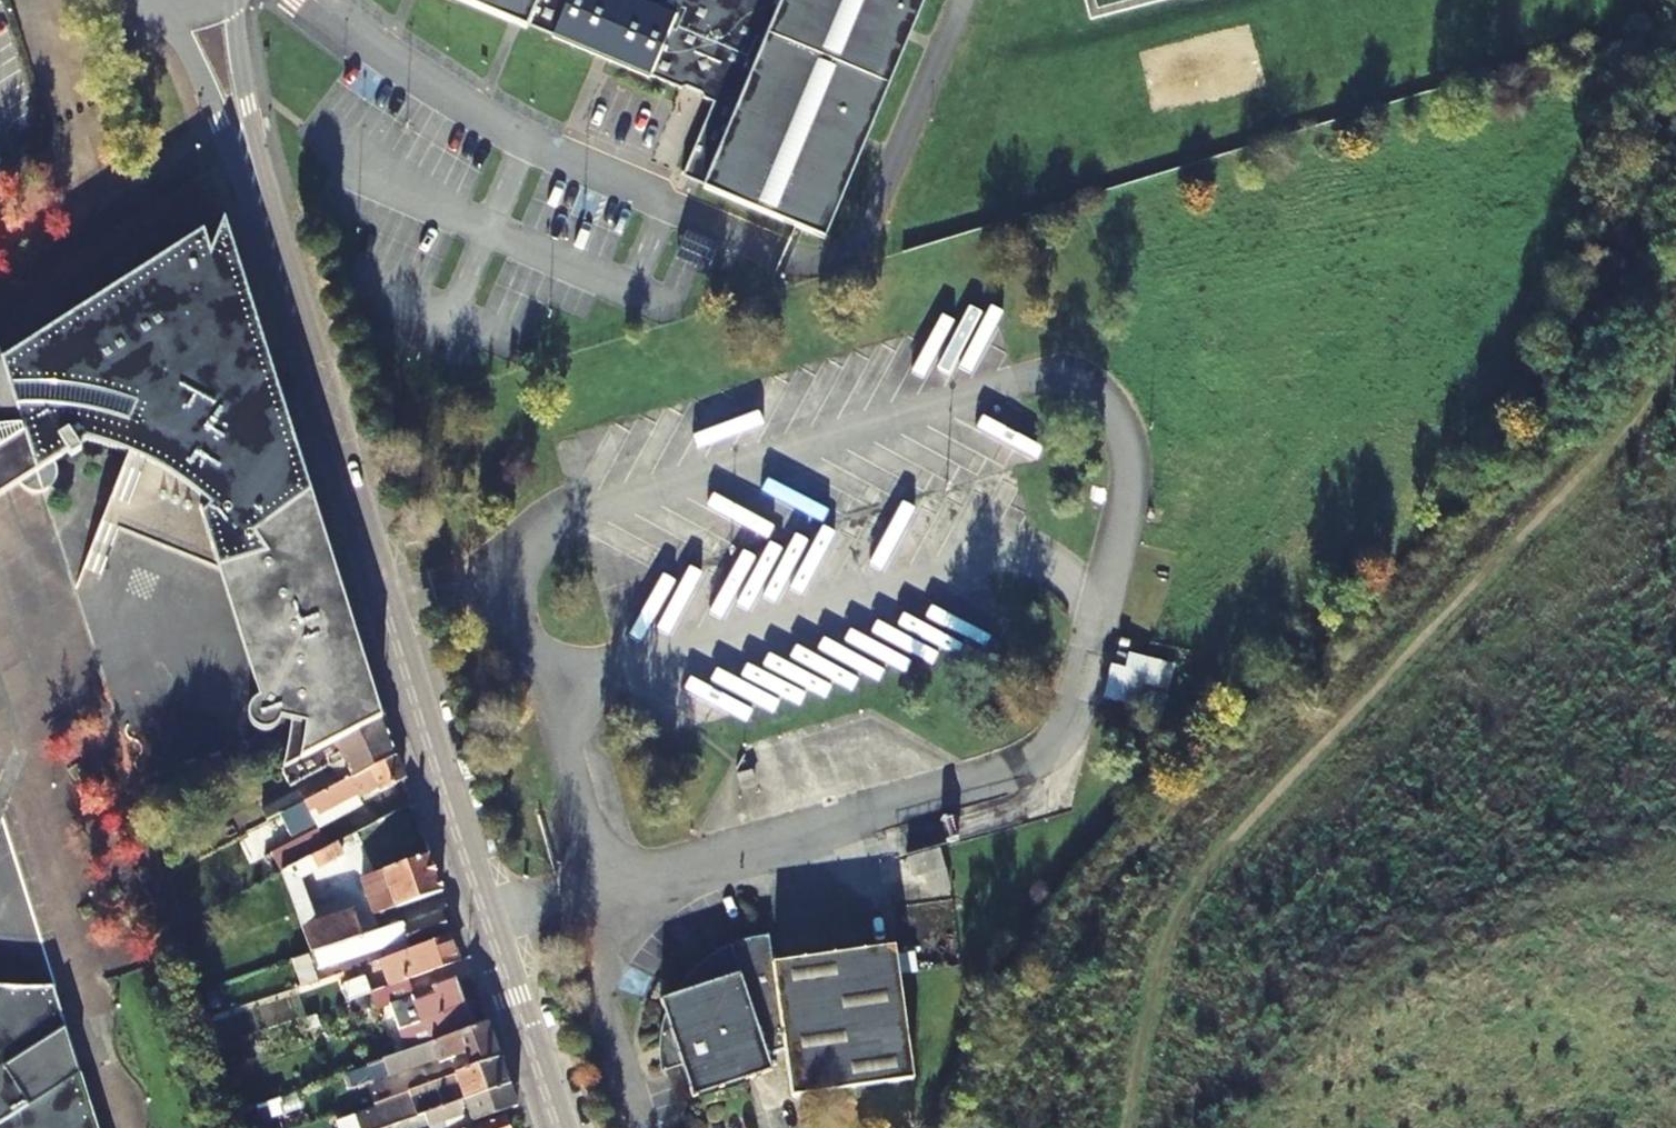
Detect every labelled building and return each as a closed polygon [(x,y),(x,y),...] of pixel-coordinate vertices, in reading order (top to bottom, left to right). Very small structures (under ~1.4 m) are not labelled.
[(462,3),(525,30),(528,26),(553,36),(555,42),(649,82),(654,79),(713,104),(703,127),(682,175),(685,177),(695,181),(703,188),(822,238),(922,0),(455,0),(462,3)] [(22,483),(32,490),(42,492),(51,487),(57,479),(58,467),(56,461),(67,453),(70,459),(81,452),(78,447),(88,440),(130,454),(101,525),(220,573),(270,593),(275,605),(288,651),(291,668),(292,686),(292,703),(291,721),(291,722),(282,770),(383,718),(366,662),(360,664),(296,452),(290,458),(262,430),(231,405),(266,355),(223,221),(209,255),(140,429),(123,422),(108,418),(91,414),(64,410),(36,407),(20,408),(0,410),(0,497),(22,483)] [(209,255),(203,235),(1,362),(0,354),(0,410),(20,408),(36,407),(64,410),(91,414),(108,418),(123,422),(140,429),(209,255)] [(262,430),(290,458),(296,452),(266,355),(231,405),(262,430)] [(270,593),(220,573),(260,701),(270,700),(278,705),(282,714),(282,721),(291,722),(291,721),(292,703),(292,686),(291,668),(288,651),(275,605),(270,593)] [(641,641),(673,584),(664,579),(632,636),(641,641)] [(1101,699),(1163,715),(1175,666),(1113,651),(1101,699)] [(273,731),(280,725),(282,721),(282,714),(278,705),(270,700),(260,701),(255,704),(251,709),(250,716),(252,723),(258,730),(263,732),(268,732),(273,731)] [(331,767),(340,784),(396,755),(383,718),(282,770),(290,787),(331,767)] [(305,803),(310,815),(317,812),(321,820),(378,790),(379,793),(404,780),(396,755),(340,784),(312,799),(305,803)] [(402,786),(367,804),(377,823),(413,804),(402,786)] [(306,788),(262,811),(268,822),(285,813),(305,803),(312,799),(306,788)] [(314,823),(310,815),(305,803),(285,813),(295,833),(314,823)] [(377,823),(367,804),(313,832),(323,851),(363,830),(377,823)] [(420,827),(396,836),(400,848),(424,838),(420,827)] [(351,869),(357,880),(349,884),(352,895),(369,890),(377,913),(395,907),(396,912),(443,895),(430,854),(424,838),(400,848),(405,863),(384,871),(376,855),(370,843),(363,830),(323,851),(290,869),(282,873),(311,955),(333,947),(363,937),(356,915),(327,924),(325,919),(314,922),(298,879),(330,862),(328,859),(343,853),(346,858),(351,869)] [(907,857),(913,879),(924,876),(929,897),(952,890),(940,848),(907,857)] [(385,958),(385,959),(386,958),(410,950),(451,936),(442,911),(363,937),(333,947),(311,955),(317,972),(382,949),(385,958)] [(769,930),(743,938),(731,941),(740,969),(660,996),(683,1063),(693,1093),(774,1068),(768,1050),(777,1047),(788,1044),(794,1090),(920,1072),(911,1013),(908,985),(900,939),(773,958),(769,930)] [(385,958),(379,960),(388,988),(410,980),(460,962),(451,936),(410,950),(386,958),(385,959),(385,958)] [(348,1002),(370,994),(365,978),(344,986),(348,1002)] [(455,979),(432,987),(434,995),(412,1003),(416,1015),(418,1024),(409,1027),(398,1031),(404,1053),(472,1029),(455,979)] [(388,988),(380,991),(387,1009),(415,998),(410,980),(388,988)] [(56,990),(54,986),(32,986),(4,984),(0,983),(0,1127),(100,1127),(56,990)] [(294,998),(219,1013),(223,1031),(298,1016),(294,998)] [(416,1015),(407,1018),(409,1027),(418,1024),(416,1015)] [(439,1064),(465,1056),(469,1069),(500,1058),(488,1023),(472,1029),(404,1053),(367,1067),(372,1083),(438,1060),(439,1064)] [(674,1039),(658,1042),(663,1073),(680,1070),(674,1039)] [(425,1115),(510,1086),(500,1058),(469,1069),(407,1091),(410,1100),(335,1125),(336,1127),(388,1127),(391,1127),(425,1115)] [(397,1079),(375,1087),(379,1101),(402,1093),(397,1079)] [(429,1127),(431,1127),(469,1115),(472,1124),(510,1111),(518,1109),(510,1086),(425,1115),(429,1127)] [(392,1127),(429,1127),(425,1115),(391,1127),(392,1127)] [(503,1117),(471,1127),(507,1127),(503,1117)]
